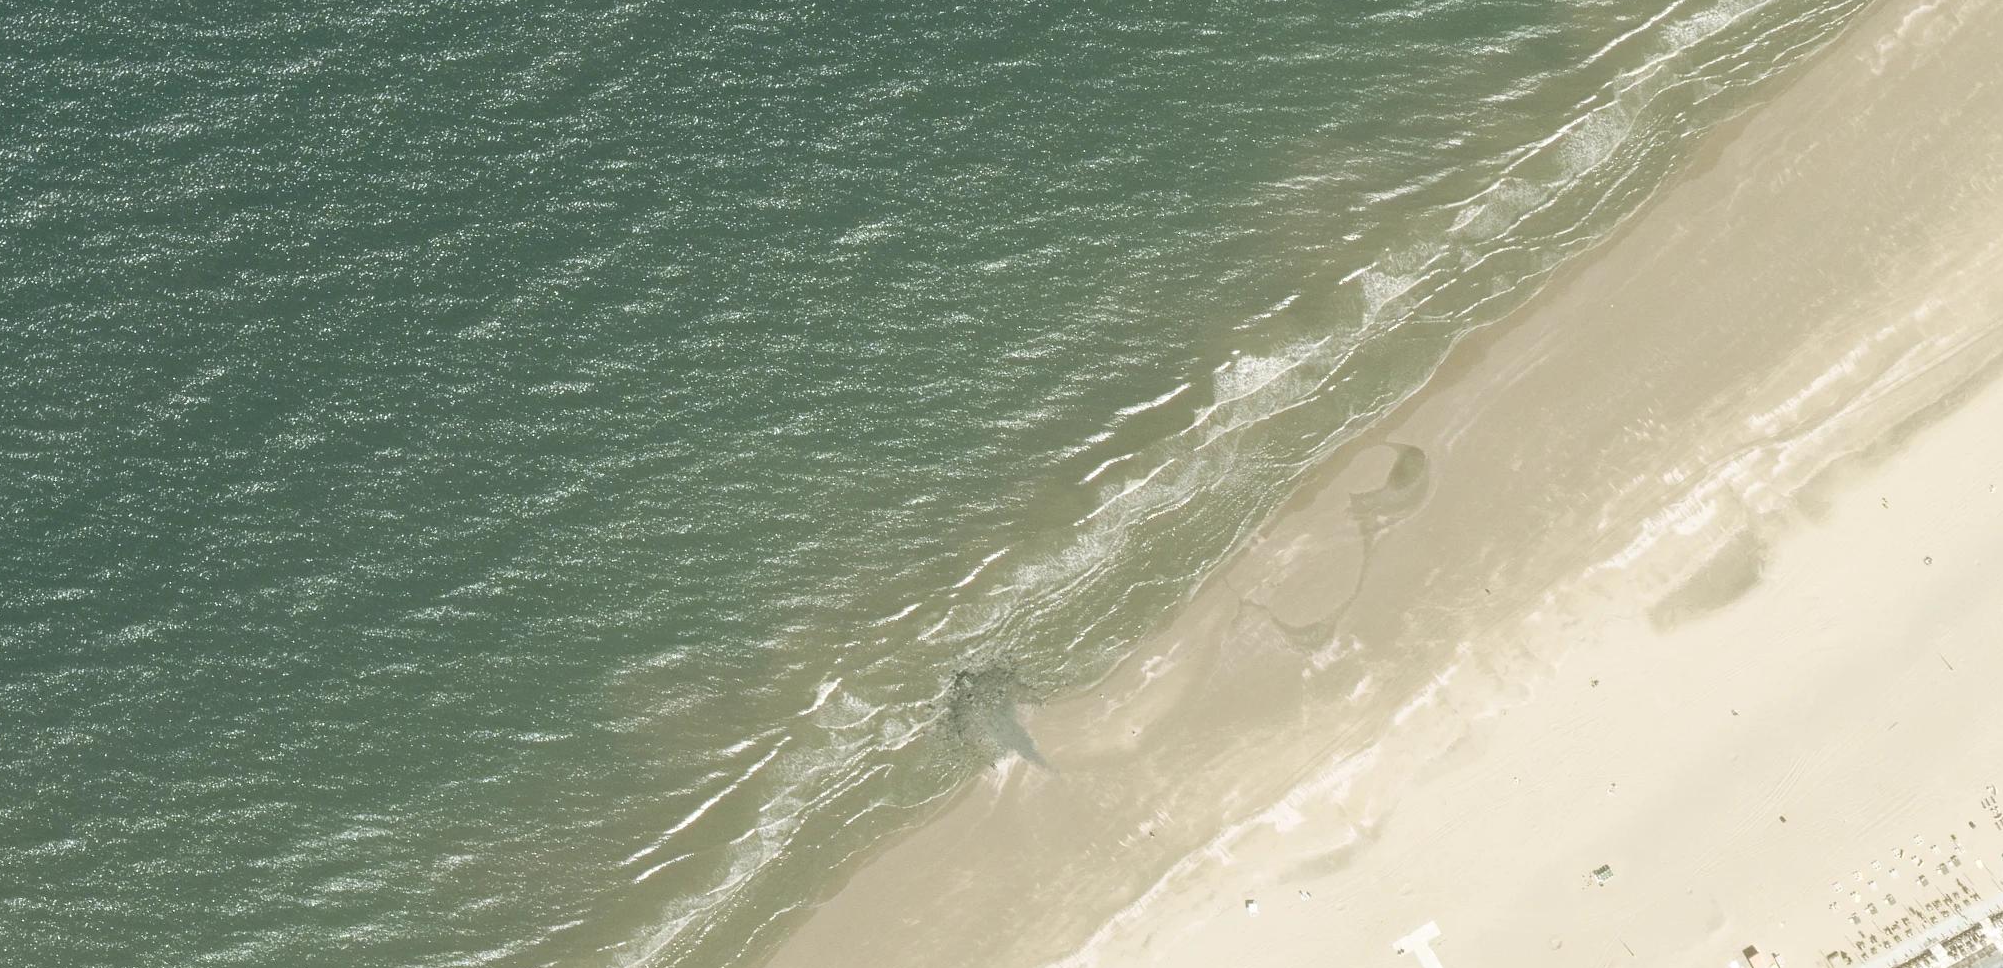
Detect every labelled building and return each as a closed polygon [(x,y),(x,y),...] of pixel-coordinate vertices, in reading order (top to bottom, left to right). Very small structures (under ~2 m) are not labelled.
[(1995,948),(1957,967),(2002,967),(2002,962),(1995,948)]
